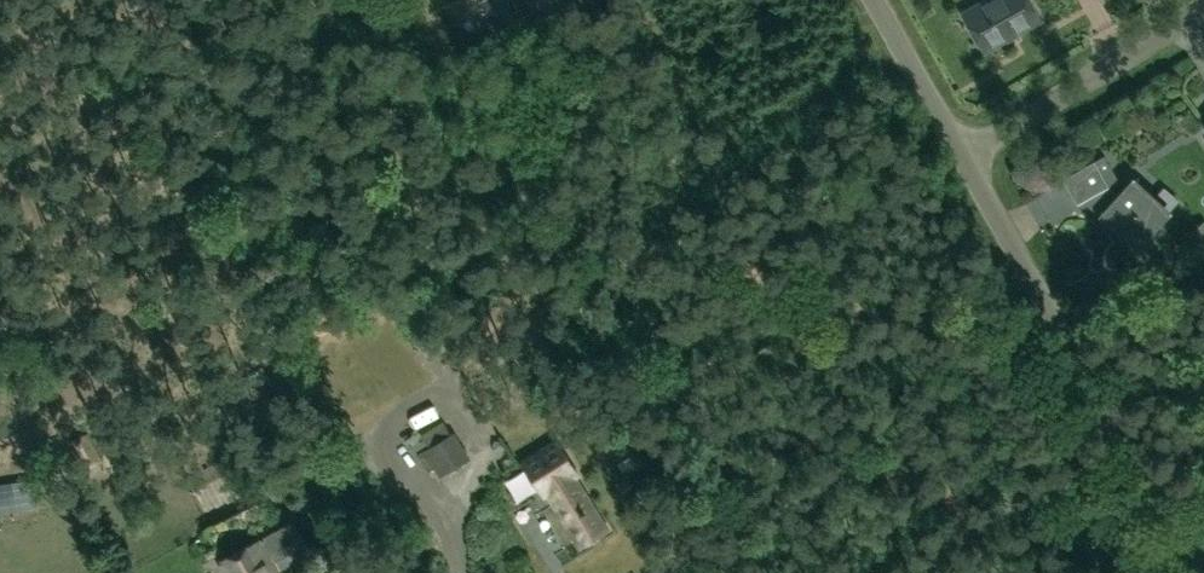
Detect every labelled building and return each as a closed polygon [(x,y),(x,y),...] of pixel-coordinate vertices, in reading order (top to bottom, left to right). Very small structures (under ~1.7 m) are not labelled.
[(522,23),(510,0),(485,0),(503,33),(522,23)] [(531,14),(557,0),(523,0),(531,14)] [(964,13),(984,50),(1040,19),(1029,0),(988,0),(964,13)] [(1078,203),(1087,198),(1136,243),(1165,211),(1133,182),(1119,197),(1107,186),(1093,161),(1064,178),(1078,203)] [(1195,244),(1203,255),(1203,237),(1195,244)] [(442,476),(471,459),(456,432),(420,453),(430,471),(437,467),(442,476)] [(559,445),(525,466),(545,497),(548,495),(581,546),(608,529),(576,478),(578,476),(559,445)] [(260,541),(225,560),(232,572),(277,572),(260,541)]
